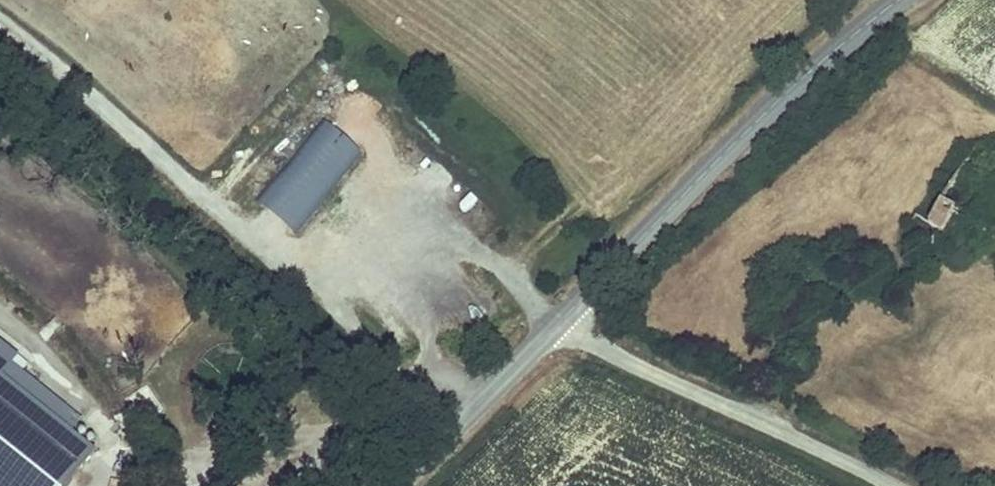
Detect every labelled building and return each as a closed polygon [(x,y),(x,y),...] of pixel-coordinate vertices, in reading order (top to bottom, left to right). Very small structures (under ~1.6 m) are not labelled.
[(260,205),(292,233),(358,150),(326,125),(260,205)] [(969,125),(912,211),(905,206),(896,220),(912,230),(921,217),(931,224),(945,204),(994,237),(994,142),(969,125)] [(931,224),(994,265),(994,237),(945,204),(931,224)] [(7,366),(11,360),(0,351),(0,374),(7,366)] [(70,436),(80,423),(7,366),(0,374),(0,382),(70,436)] [(96,457),(70,436),(0,382),(0,485),(74,485),(96,457)]
